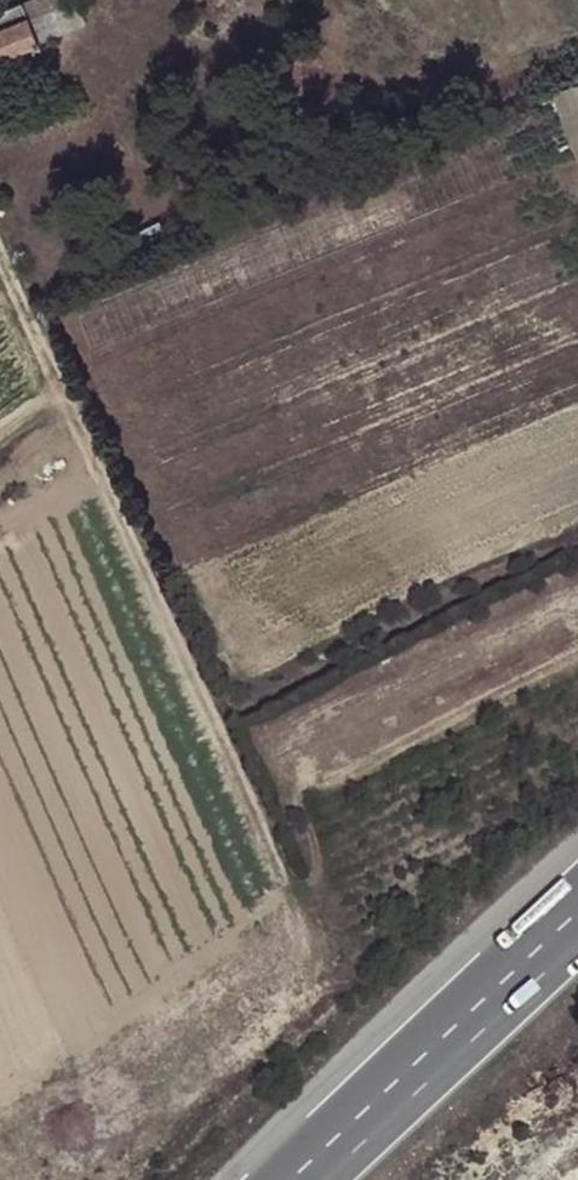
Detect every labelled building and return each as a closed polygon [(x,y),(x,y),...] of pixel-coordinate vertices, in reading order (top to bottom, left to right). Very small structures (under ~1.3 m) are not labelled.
[(0,14),(0,86),(52,64),(39,33),(87,13),(81,0),(33,0),(0,14)] [(556,87),(577,144),(577,79),(556,87)]
